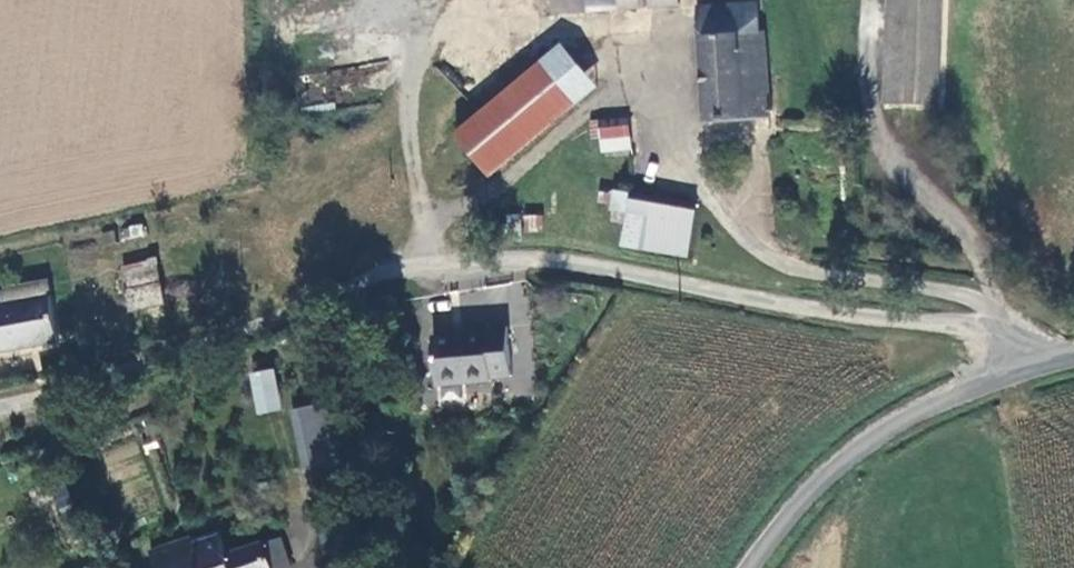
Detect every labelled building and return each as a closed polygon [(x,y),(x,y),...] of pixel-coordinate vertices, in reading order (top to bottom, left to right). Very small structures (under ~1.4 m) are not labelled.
[(683,8),(682,0),(557,0),(558,15),(683,8)] [(940,108),(945,0),(893,0),(888,107),(940,108)] [(759,35),(757,8),(700,11),(709,125),(772,121),(767,35),(759,35)] [(491,176),(498,171),(605,83),(571,40),(457,134),(491,176)] [(605,122),(608,152),(635,149),(632,119),(605,122)] [(623,194),(619,210),(637,215),(641,198),(623,194)] [(693,263),(703,212),(641,198),(637,215),(629,249),(693,263)] [(523,232),(542,232),(542,215),(524,215),(523,232)] [(165,303),(156,265),(126,272),(133,310),(165,303)] [(0,306),(0,358),(63,345),(52,294),(49,279),(0,290),(0,291),(3,305),(0,306)] [(493,379),(514,377),(509,328),(488,329),(488,332),(467,333),(467,336),(435,339),(439,383),(467,381),(467,383),(493,382),(493,379)] [(255,414),(280,410),(273,367),(248,372),(255,414)] [(338,401),(295,411),(312,486),(355,477),(338,401)] [(53,439),(42,445),(68,511),(70,510),(80,535),(92,529),(53,439)] [(282,538),(229,556),(219,529),(188,540),(150,553),(155,567),(293,567),(282,538)]
